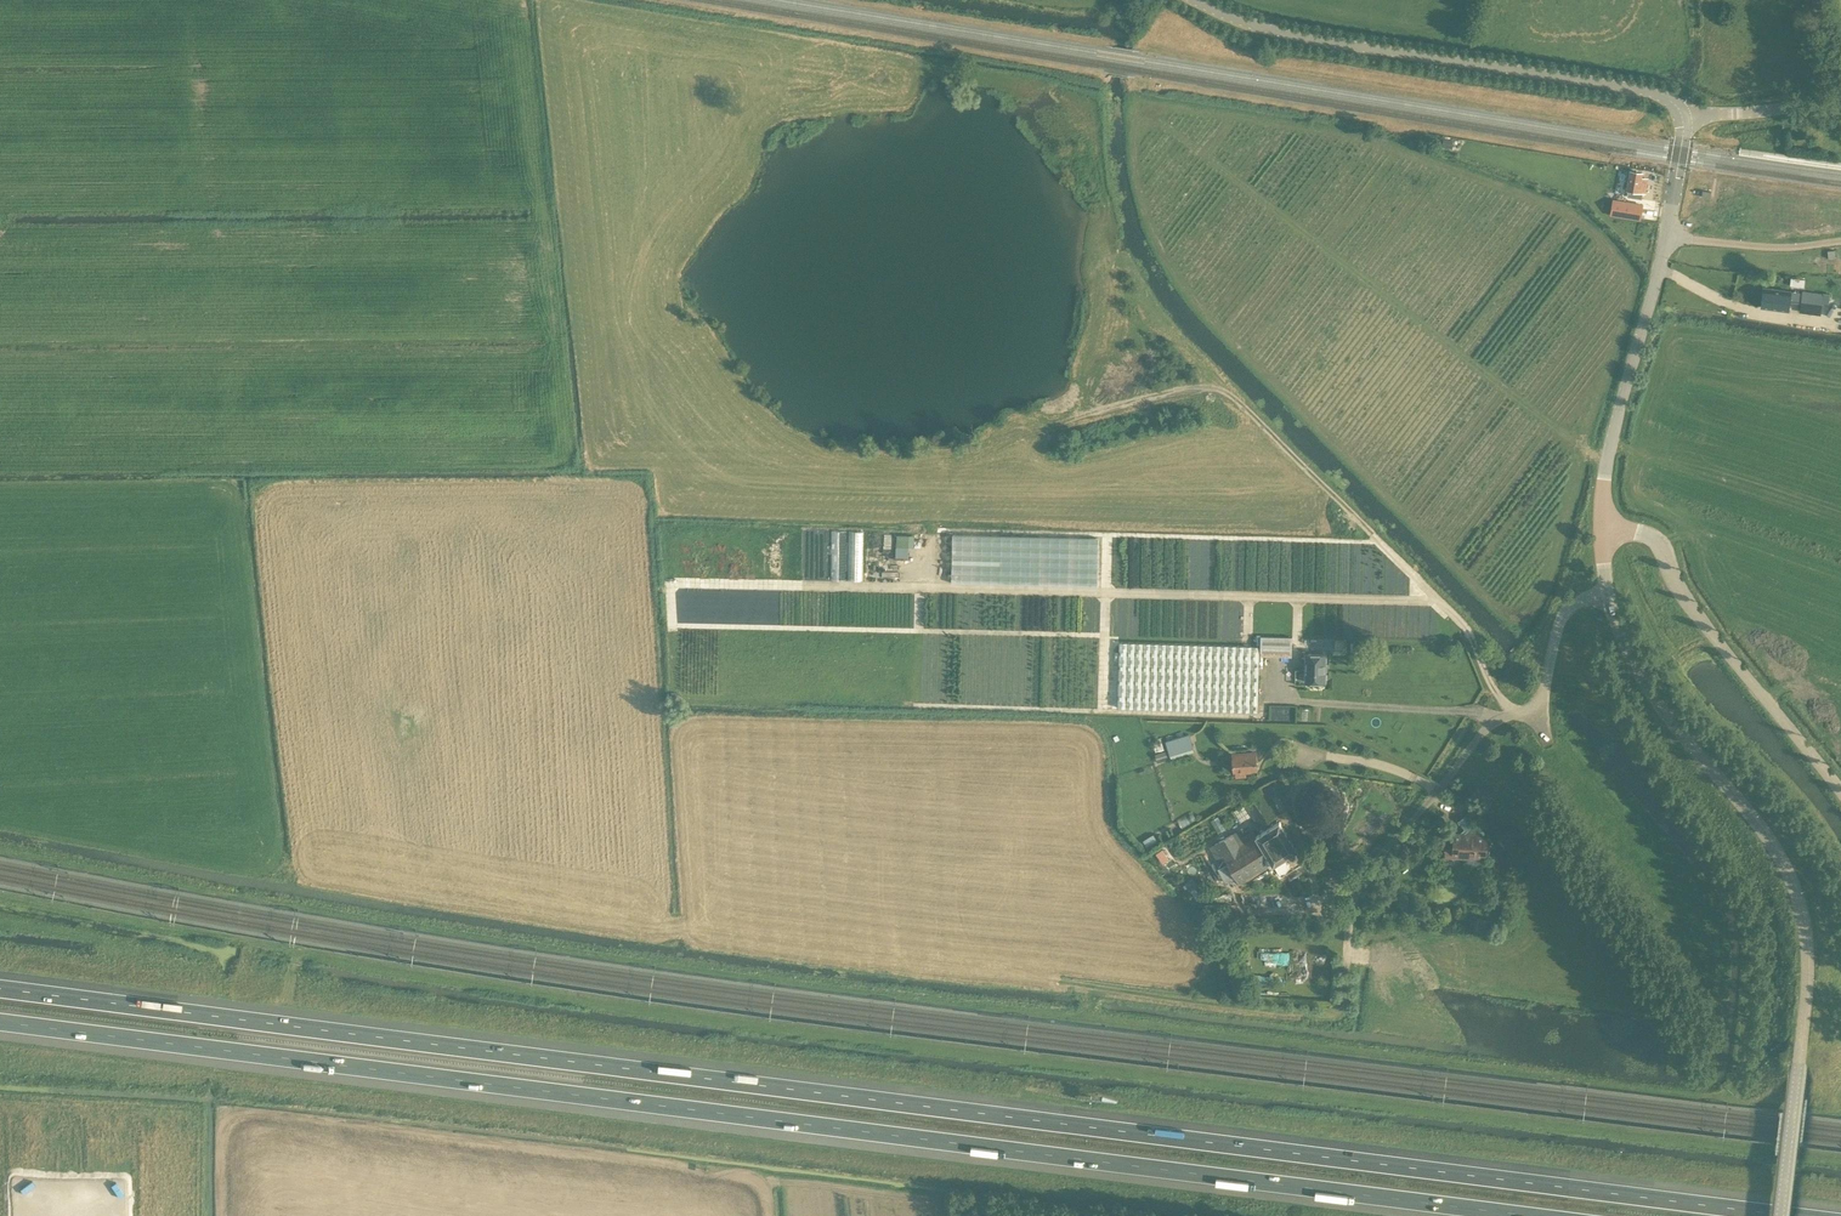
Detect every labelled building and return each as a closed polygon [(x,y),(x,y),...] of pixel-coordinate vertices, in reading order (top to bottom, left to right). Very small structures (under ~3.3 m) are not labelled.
[(1452,147),(1453,140),(1443,138),(1442,146),(1452,147)] [(1630,170),(1627,188),(1632,189),(1632,193),(1643,195),(1644,191),(1645,192),(1647,178),(1641,177),(1642,173),(1630,170)] [(1643,206),(1612,200),(1610,215),(1640,221),(1643,206)] [(1827,250),(1828,258),(1836,257),(1835,249),(1827,250)] [(1791,290),(1791,291),(1763,287),(1761,306),(1788,310),(1789,301),(1800,303),(1799,311),(1821,314),(1822,302),(1828,303),(1829,293),(1823,293),(1823,292),(1802,290),(1801,292),(1791,290)] [(896,534),(896,547),(907,547),(908,535),(896,534)] [(1119,641),(1117,707),(1258,711),(1259,655),(1260,655),(1260,656),(1291,656),(1292,637),(1292,636),(1261,635),(1261,645),(1244,645),(1238,644),(1119,641)] [(1306,653),(1305,681),(1325,681),(1325,653),(1306,653)] [(1295,683),(1303,682),(1302,671),(1295,672),(1295,683)] [(1295,716),(1295,705),(1271,704),(1270,715),(1295,716)] [(1189,733),(1166,740),(1171,758),(1180,756),(1178,751),(1193,746),(1189,733)] [(1165,750),(1154,753),(1156,759),(1167,755),(1165,750)] [(1246,776),(1246,770),(1257,770),(1255,750),(1233,752),(1234,771),(1236,771),(1236,776),(1246,776)] [(1278,813),(1261,788),(1260,787),(1242,800),(1258,826),(1278,813)] [(1471,808),(1457,820),(1465,829),(1479,817),(1471,808)] [(1498,820),(1490,810),(1483,815),(1492,825),(1498,820)] [(1178,818),(1181,825),(1196,819),(1193,812),(1178,818)] [(1297,849),(1288,835),(1279,821),(1256,835),(1239,844),(1234,835),(1218,844),(1223,853),(1223,854),(1240,884),(1271,865),(1273,867),(1275,868),(1277,869),(1279,868),(1282,867),(1285,865),(1287,862),(1288,861),(1289,860),(1286,855),(1297,849)] [(1445,847),(1445,857),(1468,859),(1467,864),(1481,865),(1481,860),(1486,860),(1486,857),(1488,835),(1484,834),(1474,823),(1471,826),(1466,830),(1463,833),(1454,832),(1452,848),(1445,847)] [(1142,842),(1146,847),(1155,842),(1152,836),(1142,842)] [(1197,886),(1191,878),(1184,883),(1190,891),(1191,891),(1195,888),(1197,886)] [(11,1199),(0,1199),(0,1215),(11,1215),(11,1199)]
